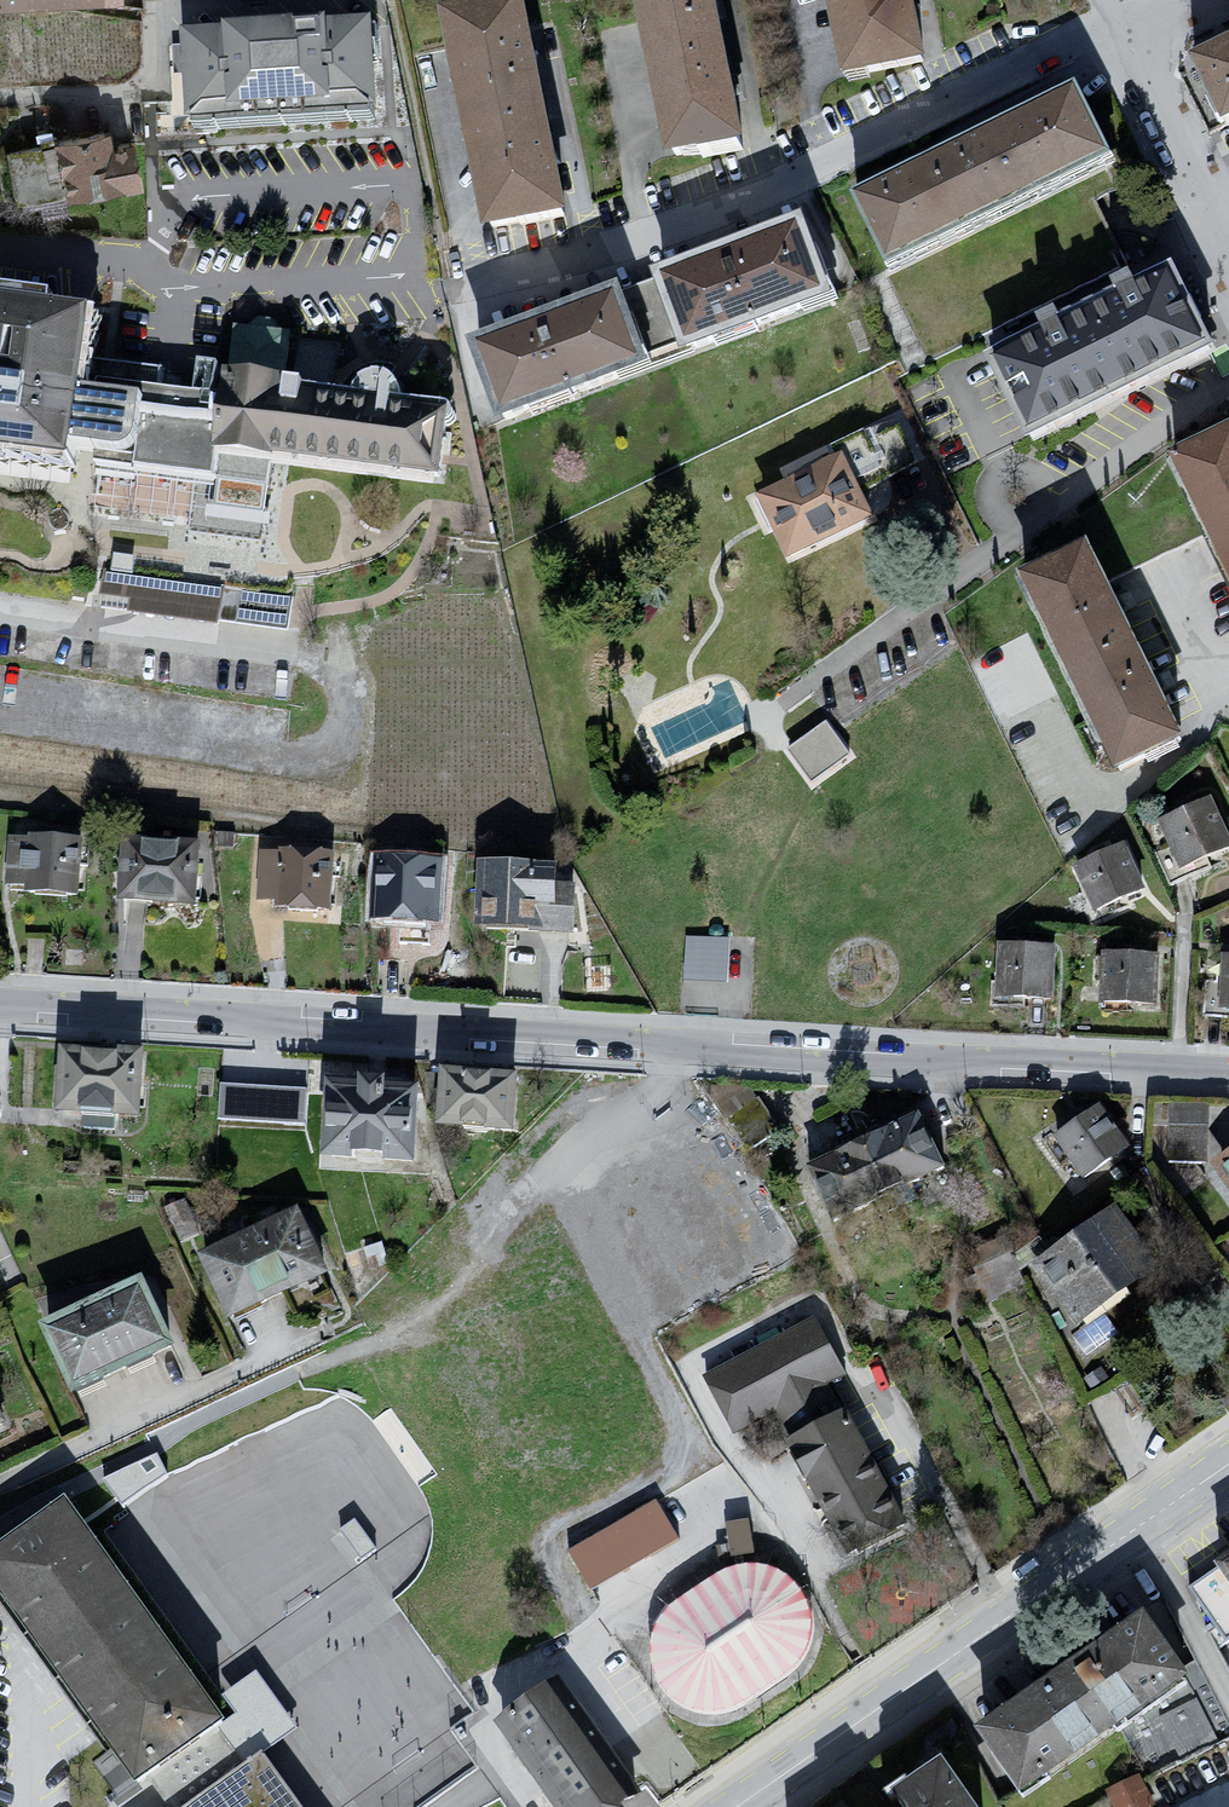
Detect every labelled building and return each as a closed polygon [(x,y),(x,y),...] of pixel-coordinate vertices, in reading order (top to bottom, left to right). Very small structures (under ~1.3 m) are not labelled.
[(123,11),(123,0),(0,0),(0,16),(123,11)] [(654,175),(743,158),(712,0),(620,0),(654,175)] [(835,83),(913,67),(899,0),(818,0),(835,83)] [(523,9),(452,23),(492,229),(562,215),(523,9)] [(371,14),(178,24),(184,120),(380,108),(371,14)] [(1188,56),(1224,128),(1228,126),(1228,36),(1188,56)] [(1072,81),(856,186),(886,247),(1101,142),(1072,81)] [(139,129),(9,149),(19,214),(149,194),(139,129)] [(661,273),(689,347),(833,294),(805,219),(661,273)] [(1136,273),(1035,318),(1041,332),(1142,286),(1136,273)] [(1177,280),(1004,365),(1039,435),(1212,350),(1177,280)] [(618,290),(473,346),(501,419),(646,363),(618,290)] [(0,302),(0,473),(226,501),(231,461),(448,487),(458,408),(423,404),(413,385),(390,379),(370,393),(293,383),(299,338),(232,330),(224,392),(165,384),(167,372),(122,366),(128,318),(0,302)] [(1171,450),(1228,568),(1228,422),(1171,450)] [(842,454),(758,495),(786,551),(870,510),(842,454)] [(1175,731),(1082,540),(1017,572),(1111,762),(1175,731)] [(135,570),(137,551),(112,548),(106,606),(220,618),(224,579),(135,570)] [(787,743),(810,779),(852,752),(829,716),(787,743)] [(1200,806),(1150,830),(1170,872),(1220,848),(1200,806)] [(92,840),(12,837),(10,894),(90,897),(92,840)] [(220,843),(129,840),(126,914),(218,917),(220,843)] [(1115,844),(1063,867),(1083,913),(1136,889),(1115,844)] [(343,854),(262,851),(259,911),(341,914),(343,854)] [(434,864),(372,859),(366,923),(429,928),(434,864)] [(539,870),(464,864),(459,933),(558,940),(561,890),(538,888),(539,870)] [(728,976),(729,931),(687,929),(685,974),(728,976)] [(1045,953),(992,950),(989,1000),(1042,1003),(1045,953)] [(1155,954),(1097,953),(1096,1004),(1154,1005),(1155,954)] [(1211,961),(1207,1013),(1228,1014),(1228,962),(1211,961)] [(143,1050),(60,1047),(58,1114),(140,1116),(143,1050)] [(515,1075),(442,1069),(438,1125),(511,1131),(515,1075)] [(416,1087),(328,1080),(322,1160),(411,1166),(416,1087)] [(306,1089),(220,1083),(218,1121),(304,1126),(306,1089)] [(1174,1097),(1171,1155),(1206,1157),(1209,1099),(1174,1097)] [(1098,1103),(1053,1137),(1086,1181),(1131,1146),(1098,1103)] [(917,1112),(805,1164),(830,1218),(942,1167),(917,1112)] [(1208,1163),(1228,1193),(1228,1148),(1208,1163)] [(296,1208),(201,1249),(231,1317),(326,1276),(296,1208)] [(1111,1210),(1029,1267),(1069,1325),(1151,1267),(1111,1210)] [(141,1279),(42,1322),(71,1389),(170,1345),(141,1279)] [(814,1318),(703,1377),(734,1435),(775,1414),(851,1557),(906,1528),(830,1386),(846,1377),(814,1318)] [(156,1445),(105,1474),(122,1504),(173,1475),(156,1445)] [(0,1534),(0,1596),(135,1786),(224,1723),(59,1492),(0,1534)] [(677,1541),(656,1502),(567,1549),(587,1588),(677,1541)] [(752,1518),(729,1518),(728,1551),(752,1552),(752,1518)] [(1218,1564),(1228,1580),(1228,1557),(1218,1564)] [(1218,1564),(1188,1586),(1227,1642),(1228,1640),(1228,1580),(1218,1564)] [(730,1571),(666,1613),(654,1636),(651,1654),(656,1674),(665,1689),(680,1700),(692,1708),(711,1711),(734,1709),(763,1693),(786,1678),(806,1660),(813,1647),(817,1629),(816,1609),(806,1592),(792,1576),(775,1568),(761,1566),(747,1566),(730,1571)] [(1143,1614),(979,1729),(1020,1786),(1114,1719),(1182,1670),(1143,1614)] [(1114,1719),(1145,1777),(1228,1739),(1228,1726),(1196,1661),(1182,1670),(1114,1719)] [(495,1718),(554,1806),(619,1806),(642,1792),(562,1673),(495,1718)] [(190,1806),(298,1806),(262,1756),(190,1806)] [(881,1800),(886,1806),(975,1806),(942,1759),(881,1800)]
